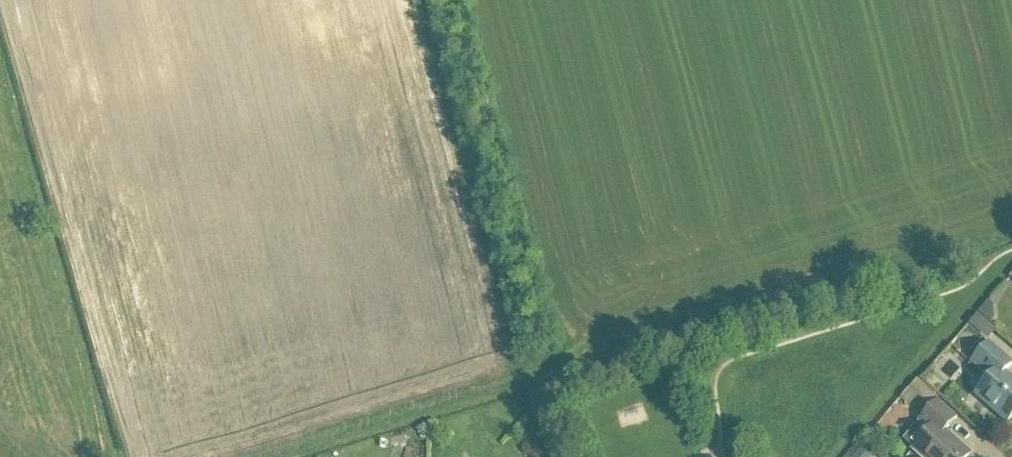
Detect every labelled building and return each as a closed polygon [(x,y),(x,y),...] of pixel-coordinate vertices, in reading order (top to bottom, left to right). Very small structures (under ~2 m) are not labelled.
[(1011,418),(1011,383),(1003,376),(1011,366),(1011,364),(989,344),(972,363),(991,381),(978,395),(1008,422),(1011,418)] [(969,455),(945,433),(956,420),(937,403),(919,423),(932,434),(915,453),(920,456),(967,456),(969,455)] [(855,456),(873,456),(862,448),(855,456)]
